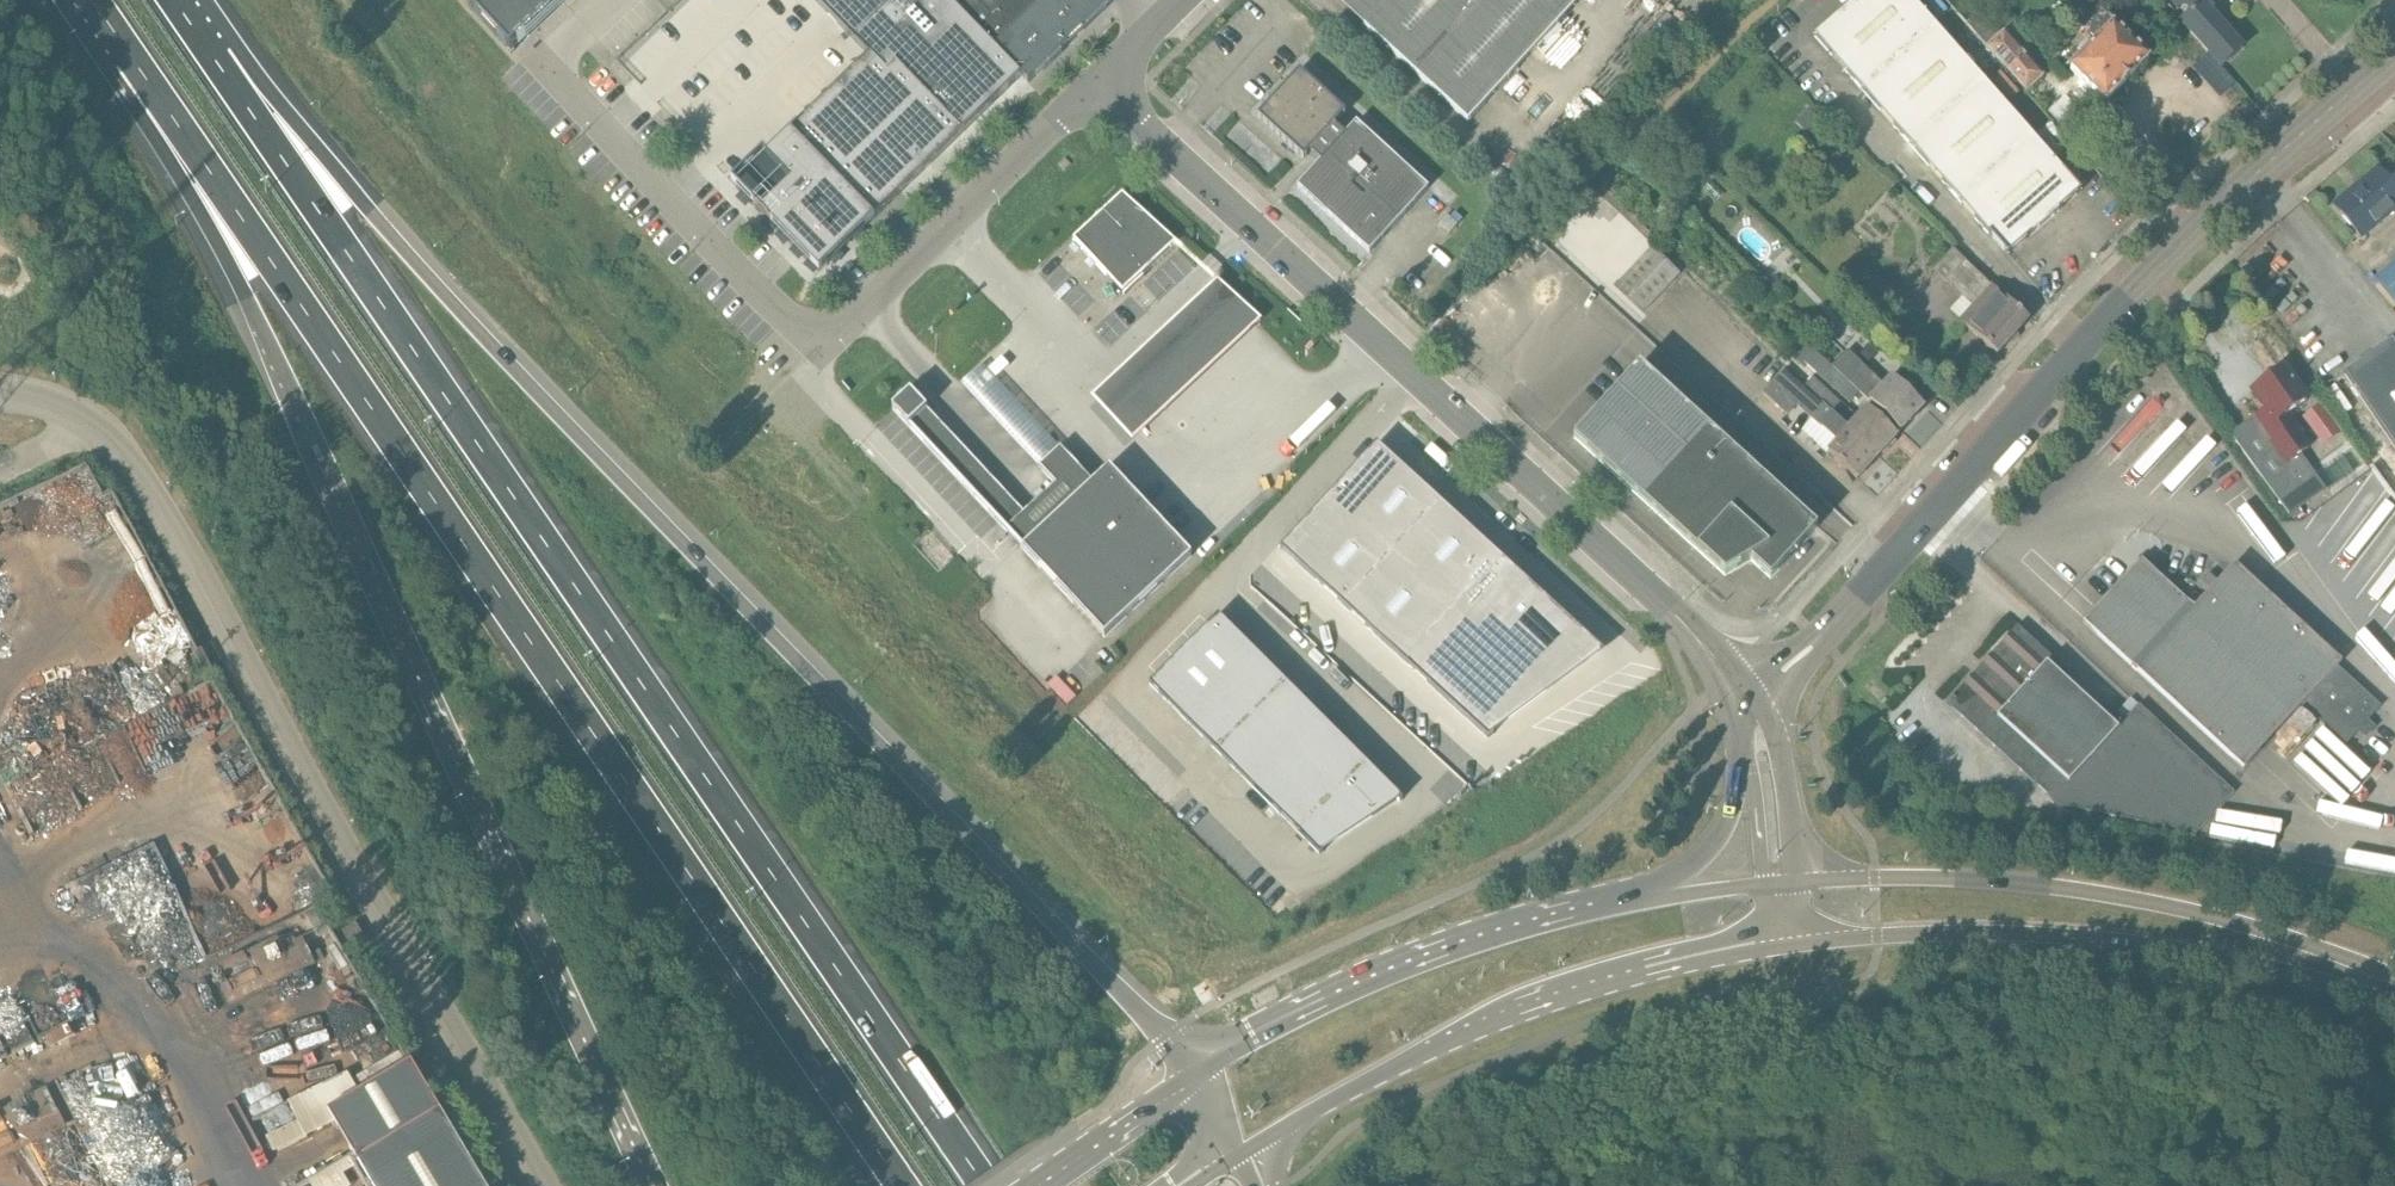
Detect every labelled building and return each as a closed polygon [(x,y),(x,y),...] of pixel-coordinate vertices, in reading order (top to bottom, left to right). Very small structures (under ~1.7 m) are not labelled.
[(561,8),(569,0),(474,0),(475,1),(469,7),(512,53),(561,8)] [(731,182),(819,273),(1021,77),(1022,77),(1028,83),(1069,45),(1067,43),(1106,6),(1101,0),(813,0),(869,57),(767,156),(763,151),(731,182)] [(1377,39),(1469,122),(1581,0),(1335,0),(1377,39)] [(1863,92),(1936,27),(1913,0),(1857,0),(1815,37),(1863,92)] [(2202,3),(2180,21),(2221,67),(2242,49),(2202,3)] [(1987,48),(2027,93),(2045,77),(2022,53),(2005,34),(2002,36),(1981,12),(1979,14),(1968,24),(1988,47),(1987,48)] [(2073,58),(2077,62),(2071,69),(2106,104),(2148,61),(2104,17),(2091,29),(2090,41),(2073,58)] [(1863,92),(1912,147),(1985,82),(1936,27),(1863,92)] [(1336,125),(1346,113),(1300,71),(1258,117),(1304,159),(1310,152),(1321,162),(1298,188),(1370,254),(1429,188),(1357,123),(1347,134),(1336,125)] [(1912,147),(1960,202),(2033,137),(1985,82),(1912,147)] [(1797,123),(1815,140),(1830,124),(1812,107),(1797,123)] [(2033,137),(1960,202),(2008,256),(2081,192),(2033,137)] [(2394,212),(2394,187),(2379,168),(2361,184),(2360,182),(2358,183),(2359,185),(2334,207),(2362,240),(2394,212)] [(1123,293),(1176,244),(1123,195),(1074,240),(1123,293)] [(1448,215),(1440,224),(1450,234),(1459,226),(1448,215)] [(1653,248),(1615,288),(1643,315),(1681,275),(1653,248)] [(1963,297),(1949,312),(1997,355),(2029,320),(1994,288),(1979,274),(1953,249),(1934,269),(1963,297)] [(2375,277),(2394,301),(2394,260),(2375,277)] [(1786,291),(1778,280),(1766,289),(1773,300),(1786,291)] [(1114,387),(1096,404),(1136,446),(1155,427),(1260,328),(1220,286),(1114,387)] [(2366,386),(2394,428),(2394,343),(2392,339),(2353,367),(2366,386)] [(1850,403),(1860,393),(1816,355),(1818,352),(1808,343),(1797,357),(1850,403)] [(1848,351),(1833,367),(1860,393),(1901,432),(1924,408),(1935,396),(1904,365),(1892,378),(1893,378),(1886,385),(1848,351)] [(1574,437),(1726,576),(1758,553),(1779,571),(1819,528),(1640,365),(1574,437)] [(2322,487),(2299,454),(2308,448),(2295,428),(2297,427),(2288,414),(2306,401),(2283,369),(2283,370),(2283,369),(2275,368),(2268,373),(2267,380),(2268,381),(2252,392),(2266,410),(2232,435),(2286,512),(2322,487)] [(982,369),(962,387),(1020,448),(1035,464),(1055,446),(1041,427),(982,369)] [(1798,407),(1836,442),(1827,452),(1858,480),(1879,457),(1821,405),(1804,389),(1805,388),(1785,370),(1763,394),(1789,417),(1798,407)] [(1804,389),(1821,405),(1879,457),(1897,436),(1866,407),(1857,417),(1814,378),(1805,388),(1804,389)] [(911,391),(892,408),(909,427),(928,409),(911,391)] [(1377,444),(1280,549),(1488,739),(1494,735),(1490,732),(1598,653),(1506,568),(1509,565),(1377,444)] [(1008,529),(1006,531),(1105,637),(1191,556),(1110,469),(1094,483),(1061,448),(1039,467),(1056,485),(1024,514),(1008,529)] [(2343,662),(2252,581),(2235,564),(2194,608),(2142,560),(2084,623),(2102,639),(2245,769),(2302,705),(2345,745),(2381,705),(2338,667),(2343,662)] [(1403,800),(1219,616),(1150,685),(1320,855),(1324,853),(1322,849),(1398,800),(1400,803),(1403,800)] [(2119,728),(2067,681),(2070,677),(2018,627),(2011,633),(2014,636),(1956,700),(1953,697),(1947,704),(2060,806),(2197,833),(2198,833),(2235,793),(2140,705),(2119,728)] [(205,682),(216,676),(203,651),(192,656),(205,682)] [(2350,811),(2377,774),(2324,735),(2297,772),(2350,811)] [(348,952),(367,941),(356,924),(338,935),(348,952)] [(412,1064),(329,1113),(372,1185),(485,1185),(412,1064)]
